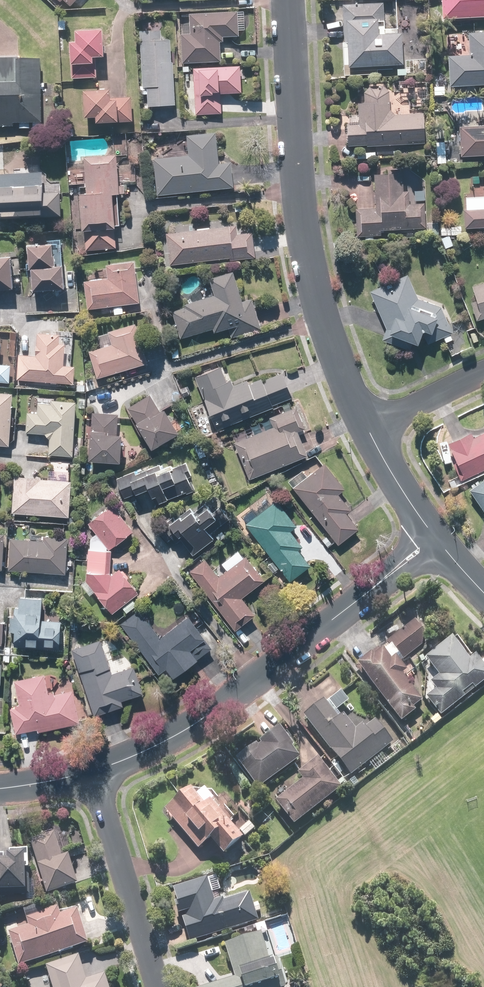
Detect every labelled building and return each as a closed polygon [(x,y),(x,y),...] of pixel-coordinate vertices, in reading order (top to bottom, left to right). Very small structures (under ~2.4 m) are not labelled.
[(444,18),(483,18),(483,0),(444,0),(444,18)] [(386,34),(386,1),(346,2),(346,42),(353,42),(353,65),(404,65),(404,34),(386,34)] [(239,13),(190,13),(190,33),(183,33),(183,63),(222,63),(222,42),(225,42),(225,37),(239,37),(239,13)] [(163,24),(142,25),(144,87),(148,87),(149,106),(177,105),(175,62),(174,62),(174,39),(163,39),(163,24)] [(79,41),(72,41),(73,79),(98,79),(98,56),(108,56),(108,30),(79,31),(79,41)] [(471,32),(472,55),(451,55),(452,86),(483,84),(483,32),(471,32)] [(0,59),(0,124),(46,122),(44,57),(0,59)] [(243,67),(196,67),(196,115),(223,114),(223,93),(244,92),(243,67)] [(351,124),(350,146),(427,144),(426,112),(396,113),(392,111),(392,93),(387,86),(371,86),(366,92),(366,103),(361,102),(361,124),(351,124)] [(115,89),(88,90),(89,117),(100,116),(100,123),(135,122),(134,98),(116,98),(116,95),(115,95),(115,89)] [(463,126),(464,156),(483,155),(483,126),(463,126)] [(156,159),(159,196),(236,188),(234,163),(221,164),(218,132),(189,135),(191,156),(156,159)] [(447,142),(438,142),(437,160),(446,160),(447,142)] [(119,156),(87,158),(89,190),(84,191),(87,249),(120,247),(118,229),(120,229),(118,192),(122,192),(119,156)] [(63,218),(62,181),(46,181),(46,172),(0,173),(0,219),(63,218)] [(377,207),(359,207),(360,235),(383,234),(383,230),(428,229),(428,204),(411,204),(411,192),(405,192),(405,173),(377,174),(377,207)] [(429,190),(416,190),(416,201),(429,201),(429,190)] [(466,198),(467,227),(483,226),(483,197),(466,198)] [(169,234),(173,265),(232,258),(232,260),(259,257),(256,232),(239,234),(238,225),(169,234)] [(58,244),(30,246),(31,269),(35,268),(36,289),(68,287),(67,265),(59,265),(58,244)] [(14,255),(0,256),(0,289),(17,288),(14,255)] [(112,274),(86,277),(89,307),(139,301),(135,262),(111,264),(112,274)] [(174,307),(174,309),(183,338),(214,329),(215,333),(229,329),(232,337),(263,328),(254,298),(246,301),(237,271),(211,279),(216,295),(174,307)] [(408,272),(370,288),(386,326),(383,336),(410,347),(413,339),(417,341),(422,329),(427,341),(452,330),(442,305),(417,295),(408,272)] [(473,285),(477,297),(471,299),(478,321),(483,320),(483,282),(473,285)] [(91,350),(99,377),(150,363),(138,323),(100,334),(104,346),(91,350)] [(37,356),(19,355),(18,380),(77,383),(77,366),(66,366),(67,345),(61,344),(62,334),(38,333),(37,356)] [(13,382),(14,364),(2,363),(4,343),(0,342),(0,381),(13,382)] [(223,367),(197,377),(218,429),(296,398),(286,372),(265,380),(264,377),(251,382),(250,380),(236,385),(234,380),(229,382),(223,367)] [(0,392),(0,445),(13,445),(14,393),(0,392)] [(152,394),(128,408),(154,449),(182,431),(167,408),(162,411),(152,394)] [(75,456),(79,402),(54,399),(53,405),(40,404),(40,412),(30,412),(28,434),(46,435),(53,436),(51,454),(75,456)] [(250,478),(310,456),(301,431),(307,429),(299,407),(274,416),(278,429),(237,444),(250,478)] [(121,414),(95,412),(93,459),(123,461),(125,434),(119,433),(121,414)] [(463,480),(483,470),(483,433),(476,436),(474,432),(450,442),(459,461),(456,462),(463,480)] [(305,471),(291,482),(340,545),(361,528),(350,513),(354,510),(341,494),(346,490),(322,458),(305,471)] [(188,462),(183,464),(174,467),(173,464),(161,468),(160,464),(138,472),(138,470),(118,477),(125,498),(153,488),(158,503),(198,489),(188,462)] [(16,475),(14,513),(72,516),(74,481),(43,480),(43,477),(16,475)] [(472,489),(483,507),(483,481),(472,489)] [(208,498),(202,502),(191,510),(190,508),(167,524),(180,543),(182,541),(193,556),(215,540),(211,533),(232,519),(222,505),(215,510),(208,498)] [(241,521),(244,524),(291,582),(312,564),(301,550),(304,547),(293,532),(300,526),(278,499),(261,513),(257,508),(241,521)] [(94,526),(91,531),(90,574),(82,585),(91,596),(97,592),(113,614),(124,607),(129,612),(139,605),(134,599),(141,593),(121,568),(112,575),(112,549),(136,531),(113,501),(88,519),(94,526)] [(49,540),(13,539),(11,570),(70,573),(72,536),(49,535),(49,540)] [(207,559),(190,572),(236,630),(258,613),(245,597),(267,580),(247,556),(245,557),(240,551),(224,564),(229,571),(221,577),(207,559)] [(45,598),(43,598),(21,597),(21,608),(12,608),(11,631),(17,631),(17,648),(64,649),(64,620),(44,619),(45,598)] [(141,609),(121,624),(160,674),(168,668),(175,677),(214,647),(191,616),(163,638),(141,609)] [(419,620),(360,663),(403,722),(419,711),(416,707),(424,701),(405,674),(409,670),(402,660),(432,639),(419,620)] [(441,716),(483,682),(483,662),(478,654),(472,659),(455,637),(428,659),(441,675),(433,682),(438,689),(427,698),(441,716)] [(103,638),(72,648),(94,715),(125,705),(124,701),(147,693),(138,665),(115,673),(103,638)] [(23,706),(12,709),(17,732),(39,727),(41,733),(83,723),(75,691),(57,695),(56,691),(51,693),(47,674),(17,681),(23,706)] [(326,699),(306,715),(353,776),(395,743),(377,719),(368,726),(365,722),(357,728),(345,714),(341,718),(326,699)] [(296,745),(282,726),(237,758),(258,788),(301,756),(294,747),(296,745)] [(344,787),(320,756),(299,772),(305,779),(278,801),(295,824),(344,787)] [(193,787),(166,812),(199,850),(211,839),(225,855),(257,828),(224,791),(217,797),(207,785),(198,793),(193,787)] [(57,832),(31,840),(48,894),(81,884),(72,855),(65,858),(57,832)] [(4,896),(4,891),(29,891),(30,853),(13,853),(8,852),(8,854),(0,854),(0,896),(4,896)] [(217,875),(175,888),(192,941),(260,920),(251,892),(217,903),(213,890),(220,888),(217,875)] [(20,928),(9,931),(21,966),(91,943),(81,910),(64,915),(62,907),(45,912),(43,906),(16,915),(20,928)] [(279,957),(272,959),(264,932),(226,943),(237,977),(204,986),(288,986),(279,957)] [(82,956),(48,966),(54,986),(112,986),(109,975),(89,980),(82,956)]
